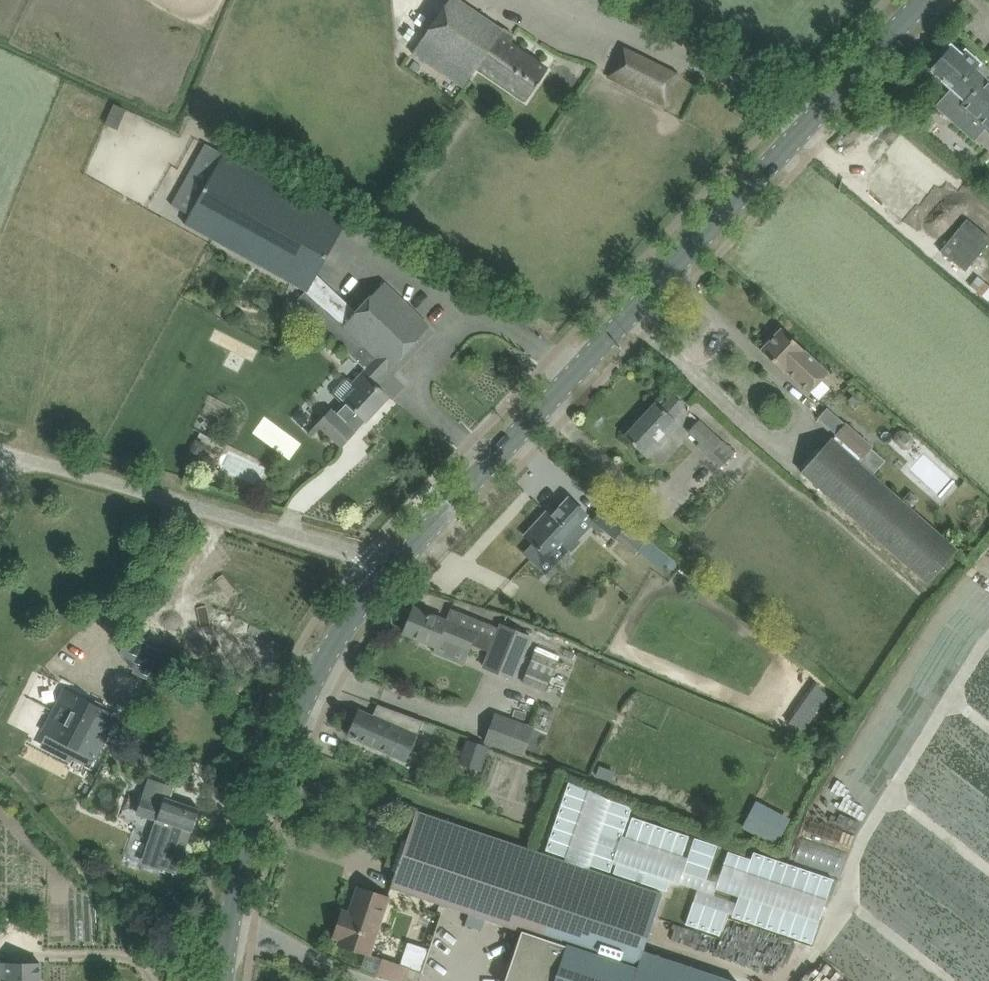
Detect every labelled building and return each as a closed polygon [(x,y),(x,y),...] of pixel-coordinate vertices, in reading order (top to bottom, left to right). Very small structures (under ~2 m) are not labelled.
[(460,0),(449,0),(421,40),(472,75),(477,67),(526,101),(548,70),(509,43),(514,35),(504,28),(503,29),(460,0)] [(966,51),(962,55),(951,46),(930,69),(952,88),(936,106),(949,118),(962,103),(988,127),(988,82),(985,79),(988,74),(988,72),(966,51)] [(679,75),(622,48),(609,76),(665,104),(679,75)] [(939,185),(950,172),(908,136),(893,154),(899,159),(875,187),(897,206),(896,208),(908,219),(919,205),(908,196),(926,175),(939,185)] [(316,273),(346,220),(223,152),(223,153),(205,143),(171,204),(189,214),(184,224),(306,291),(316,273)] [(920,245),(970,290),(988,268),(988,249),(949,215),(920,245)] [(306,291),(295,303),(315,321),(364,368),(352,380),(348,377),(345,377),(333,390),(333,394),(341,402),(333,411),(352,429),(363,418),(367,421),(388,397),(373,383),(387,369),(388,370),(431,325),(384,281),(356,311),(316,273),(306,291)] [(782,328),(762,349),(786,371),(787,369),(811,391),(828,373),(782,328)] [(832,387),(823,396),(837,411),(846,402),(832,387)] [(685,406),(672,395),(661,407),(656,403),(625,436),(649,458),(681,424),(674,418),(685,406)] [(342,447),(356,433),(352,429),(333,411),(331,409),(317,423),(342,447)] [(699,418),(687,431),(699,442),(696,444),(720,467),(735,451),(723,440),(699,418)] [(835,436),(833,438),(861,463),(864,461),(863,460),(873,449),(846,425),(845,425),(835,436)] [(833,438),(803,473),(931,586),(961,552),(945,537),(861,463),(833,438)] [(914,455),(943,483),(960,466),(930,438),(914,455)] [(401,457),(403,468),(417,465),(416,454),(401,457)] [(590,527),(582,519),(586,514),(568,497),(541,526),(537,521),(524,535),(534,544),(524,555),(546,576),(590,527)] [(614,539),(627,523),(604,504),(591,519),(614,539)] [(451,609),(447,621),(414,607),(404,633),(433,644),(436,636),(440,638),(433,653),(462,664),(470,645),(489,652),(484,665),(515,678),(531,638),(500,624),(498,629),(451,609)] [(147,643),(133,673),(148,679),(160,649),(147,643)] [(535,650),(522,681),(546,691),(559,660),(535,650)] [(160,651),(155,663),(174,673),(179,661),(160,651)] [(117,716),(65,689),(43,732),(95,759),(117,716)] [(423,721),(378,704),(372,717),(358,710),(347,734),(406,760),(420,728),(432,734),(436,727),(423,722),(423,721)] [(486,740),(521,753),(530,728),(495,716),(486,740)] [(163,781),(168,768),(151,761),(146,775),(163,781)] [(144,798),(138,813),(156,819),(150,839),(167,844),(159,868),(177,874),(185,850),(191,831),(192,832),(200,809),(171,799),(175,787),(159,782),(153,801),(144,798)] [(569,782),(547,851),(569,858),(592,790),(569,782)] [(609,801),(598,836),(620,843),(631,809),(609,801)] [(391,886),(522,931),(514,955),(505,980),(734,980),(643,951),(662,894),(568,862),(417,811),(391,886)] [(632,818),(624,840),(681,859),(689,836),(632,818)] [(695,838),(683,872),(706,880),(717,845),(695,838)] [(596,841),(588,864),(597,867),(611,872),(619,849),(596,841)] [(728,852),(721,874),(736,880),(743,882),(746,874),(826,901),(833,879),(782,861),(754,852),(751,859),(728,852)] [(618,862),(614,873),(625,877),(637,881),(641,869),(618,862)] [(648,872),(644,883),(667,891),(671,880),(648,872)] [(358,887),(349,912),(343,910),(334,937),(341,939),(339,944),(369,954),(389,897),(358,887)] [(739,894),(732,917),(811,944),(819,921),(739,894)] [(693,901),(686,924),(720,935),(727,913),(693,901)] [(425,949),(432,928),(412,921),(404,942),(425,949)] [(377,974),(397,980),(406,980),(411,967),(402,964),(400,968),(381,961),(377,974)] [(41,967),(0,966),(0,973),(0,980),(40,980),(41,967)]
